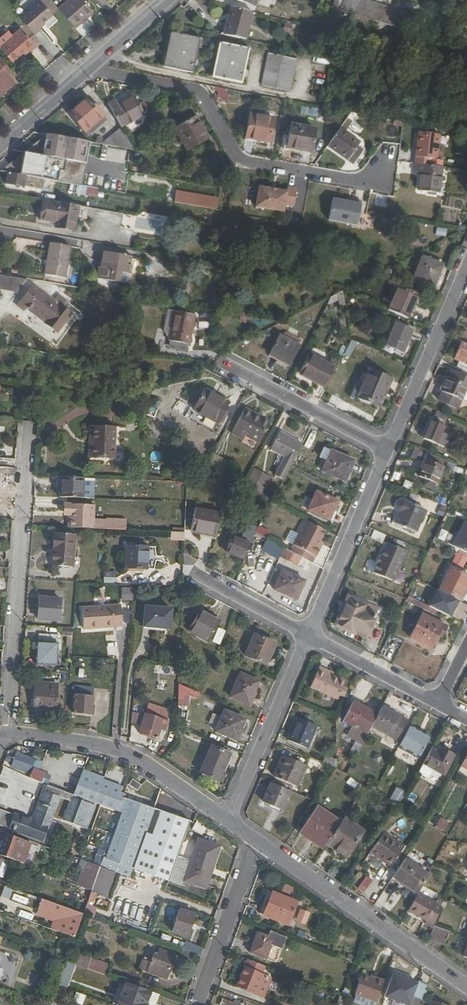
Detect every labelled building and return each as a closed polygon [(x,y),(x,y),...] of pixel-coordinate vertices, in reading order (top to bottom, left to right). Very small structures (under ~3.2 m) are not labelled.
[(16,13),(31,31),(38,25),(37,24),(35,22),(40,18),(42,20),(45,24),(54,17),(49,11),(40,0),(32,0),(16,13)] [(49,11),(55,5),(51,0),(40,0),(49,11)] [(55,5),(72,25),(91,9),(83,0),(61,0),(55,5)] [(334,9),(342,11),(345,0),(337,0),(334,9)] [(342,11),(373,21),(378,5),(362,0),(345,0),(342,11)] [(230,22),(226,37),(246,41),(254,14),(232,8),(228,22),(230,22)] [(0,40),(0,48),(14,64),(35,46),(17,25),(0,40)] [(165,69),(173,35),(168,34),(160,68),(165,69)] [(173,35),(165,69),(193,75),(200,41),(173,35)] [(242,86),(250,54),(222,46),(213,79),(242,86)] [(290,93),(297,62),(270,55),(263,87),(290,93)] [(12,78),(4,69),(7,66),(0,57),(0,88),(12,78)] [(226,100),(228,89),(220,88),(218,98),(226,100)] [(70,113),(72,115),(91,99),(89,97),(70,113)] [(111,105),(123,128),(146,117),(137,98),(121,106),(119,101),(111,105)] [(91,99),(72,115),(86,132),(105,116),(91,99)] [(105,116),(86,132),(90,136),(109,120),(105,116)] [(251,116),(247,137),(272,142),(276,121),(251,116)] [(206,140),(194,118),(175,129),(188,151),(206,140)] [(294,127),(290,148),(315,153),(319,132),(294,127)] [(135,151),(123,128),(102,146),(135,151)] [(342,129),(330,147),(358,165),(366,152),(361,149),(365,144),(342,129)] [(441,135),(421,133),(417,173),(424,173),(422,191),(442,193),(444,167),(432,166),(433,159),(439,159),(441,135)] [(19,159),(2,173),(9,174),(36,179),(85,187),(89,164),(35,156),(34,162),(19,159)] [(36,179),(9,174),(7,186),(24,189),(24,187),(35,189),(36,179)] [(245,187),(242,204),(251,206),(252,201),(280,206),(283,186),(255,181),(254,188),(245,187)] [(87,196),(100,198),(102,191),(88,189),(87,196)] [(177,193),(175,203),(216,210),(218,200),(177,193)] [(377,194),(375,205),(386,207),(388,196),(377,194)] [(361,203),(333,198),(329,220),(357,225),(361,203)] [(78,207),(44,201),(41,223),(57,226),(56,230),(74,233),(78,207)] [(435,236),(446,236),(446,228),(436,228),(435,236)] [(75,249),(54,245),(49,277),(69,280),(75,249)] [(104,271),(102,282),(133,288),(138,260),(109,255),(106,272),(104,271)] [(425,256),(415,279),(434,287),(444,265),(425,256)] [(1,276),(0,281),(0,289),(19,293),(26,281),(1,276)] [(53,303),(33,286),(19,302),(26,308),(39,319),(42,316),(47,320),(44,325),(54,334),(70,314),(60,305),(57,308),(52,304),(53,303)] [(390,312),(409,320),(419,296),(401,288),(390,312)] [(26,308),(19,302),(16,306),(23,312),(26,308)] [(346,312),(338,308),(336,312),(333,310),(328,318),(334,322),(338,314),(343,317),(346,312)] [(196,315),(175,314),(172,352),(193,354),(196,315)] [(405,353),(414,331),(397,324),(388,346),(405,353)] [(290,366),(301,346),(282,336),(271,356),(290,366)] [(349,358),(357,342),(351,339),(343,355),(349,358)] [(325,389),(332,376),(327,374),(331,365),(311,355),(300,376),(325,389)] [(391,384),(369,374),(356,403),(376,412),(383,397),(385,398),(391,384)] [(445,390),(450,379),(447,377),(442,389),(445,390)] [(450,379),(445,390),(440,402),(458,410),(462,401),(466,403),(466,386),(450,379)] [(205,391),(194,411),(218,424),(230,403),(218,396),(217,397),(205,391)] [(380,409),(385,398),(383,397),(376,412),(380,409)] [(234,406),(230,403),(218,424),(223,426),(234,406)] [(253,413),(246,409),(233,434),(244,440),(246,436),(261,444),(270,425),(259,419),(251,415),(253,413)] [(427,440),(435,422),(431,420),(424,439),(427,440)] [(435,422),(427,440),(441,446),(448,428),(435,422)] [(113,451),(109,430),(89,434),(93,454),(113,451)] [(289,460),(297,444),(281,435),(272,452),(285,458),(289,460)] [(275,477),(283,482),(287,475),(291,467),(301,449),(302,446),(297,444),(289,460),(285,458),(275,477)] [(412,458),(423,459),(424,448),(413,447),(412,458)] [(355,462),(333,453),(325,474),(346,483),(355,462)] [(447,469),(430,460),(422,477),(440,485),(447,469)] [(253,473),(245,488),(261,497),(269,482),(253,473)] [(61,490),(60,499),(96,502),(98,481),(62,479),(61,490)] [(321,492),(311,512),(334,524),(339,514),(336,513),(341,503),(321,492)] [(417,534),(427,511),(405,501),(400,502),(398,508),(398,512),(401,513),(396,525),(417,534)] [(71,518),(70,529),(128,533),(128,524),(108,522),(108,525),(96,524),(97,508),(69,506),(68,517),(71,518)] [(218,536),(222,513),(201,508),(197,532),(218,536)] [(326,531),(307,521),(291,552),(302,558),(313,564),(320,550),(317,548),(320,542),(326,531)] [(246,523),(242,535),(252,538),(255,526),(246,523)] [(455,547),(466,553),(466,524),(455,547)] [(259,525),(256,531),(266,537),(270,531),(259,525)] [(75,567),(75,534),(54,534),(53,566),(75,567)] [(185,537),(172,536),(172,544),(185,545),(185,537)] [(247,559),(252,543),(234,536),(228,552),(247,559)] [(261,552),(279,558),(283,546),(265,540),(261,552)] [(406,553),(385,544),(373,573),(394,582),(406,553)] [(291,552),(286,549),(282,557),(298,566),(302,558),(291,552)] [(127,551),(127,573),(157,574),(158,551),(127,551)] [(465,564),(466,559),(466,558),(457,553),(455,559),(465,564)] [(443,592),(462,601),(466,590),(466,575),(454,569),(443,592)] [(284,570),(275,588),(296,599),(305,581),(284,570)] [(104,582),(117,582),(116,571),(103,571),(104,582)] [(61,598),(40,597),(39,619),(60,620),(61,598)] [(439,612),(411,597),(409,601),(437,616),(439,612)] [(369,635),(377,616),(366,611),(368,607),(351,599),(340,625),(357,633),(358,630),(369,635)] [(121,604),(83,608),(85,628),(116,625),(115,624),(123,623),(121,604)] [(147,605),(145,625),(172,628),(174,609),(147,605)] [(210,644),(220,626),(209,619),(211,616),(203,612),(191,634),(210,644)] [(445,625),(425,615),(414,639),(434,649),(445,625)] [(222,623),(211,616),(209,619),(220,626),(222,623)] [(445,625),(434,649),(438,651),(449,627),(445,625)] [(58,665),(60,635),(37,633),(36,664),(58,665)] [(258,634),(249,655),(269,664),(278,643),(258,634)] [(381,655),(386,658),(393,647),(388,644),(381,655)] [(323,668),(314,689),(342,701),(344,695),(347,688),(350,682),(336,676),(330,674),(331,671),(323,668)] [(251,705),(261,682),(242,673),(232,697),(251,705)] [(58,710),(59,684),(39,683),(37,708),(58,710)] [(92,715),(94,689),(77,687),(75,714),(92,715)] [(177,688),(177,706),(189,706),(190,697),(198,697),(199,688),(177,688)] [(374,727),(380,715),(357,703),(347,723),(370,735),(374,727)] [(150,706),(147,716),(164,721),(167,712),(150,706)] [(380,715),(374,727),(391,737),(401,718),(384,709),(380,715)] [(147,716),(134,711),(133,722),(143,726),(142,733),(158,739),(162,730),(167,731),(169,723),(164,721),(147,716)] [(238,740),(247,721),(228,711),(218,731),(238,740)] [(291,740),(311,749),(320,727),(301,718),(291,740)] [(432,738),(412,727),(401,747),(421,758),(432,738)] [(357,753),(359,742),(353,741),(351,752),(357,753)] [(215,744),(203,771),(220,780),(233,753),(215,744)] [(435,748),(426,765),(447,777),(458,757),(448,751),(446,755),(440,752),(435,748)] [(329,755),(326,762),(339,768),(339,760),(329,755)] [(281,770),(287,757),(283,756),(278,769),(281,770)] [(281,770),(278,778),(299,787),(299,786),(307,768),(308,766),(287,757),(281,770)] [(99,816),(105,799),(58,780),(25,768),(25,769),(18,766),(12,779),(28,786),(27,789),(45,796),(35,821),(0,809),(0,826),(45,842),(57,808),(69,813),(62,831),(84,840),(93,814),(99,816)] [(110,786),(62,768),(60,774),(58,780),(105,799),(110,786)] [(310,769),(307,768),(299,786),(302,787),(310,769)] [(294,792),(275,783),(267,803),(286,811),(294,792)] [(396,785),(389,798),(401,804),(407,790),(396,785)] [(458,808),(464,789),(454,785),(448,805),(458,808)] [(154,815),(128,805),(122,819),(105,865),(132,875),(140,854),(154,815)] [(302,833),(326,849),(330,843),(344,823),(319,807),(302,833)] [(154,814),(154,815),(140,854),(132,875),(164,887),(186,825),(162,817),(154,814)] [(439,816),(433,826),(445,834),(451,823),(439,816)] [(344,823),(330,843),(340,850),(351,857),(367,833),(346,819),(344,823)] [(394,868),(407,848),(386,834),(375,851),(390,860),(388,863),(394,868)] [(8,836),(2,855),(23,863),(26,856),(28,857),(32,845),(8,836)] [(190,863),(178,859),(169,883),(183,888),(187,880),(206,887),(221,849),(199,841),(190,863)] [(350,859),(351,857),(340,850),(339,852),(350,859)] [(390,860),(375,851),(373,854),(388,863),(390,860)] [(432,875),(408,859),(396,877),(422,894),(432,875)] [(101,868),(89,863),(81,887),(93,891),(101,868)] [(91,917),(99,895),(101,895),(108,876),(115,879),(117,873),(101,868),(93,891),(84,915),(86,915),(91,917)] [(365,875),(358,888),(365,892),(372,879),(365,875)] [(9,899),(12,889),(4,886),(0,896),(9,899)] [(267,916),(275,893),(270,891),(262,914),(267,916)] [(13,893),(11,899),(26,905),(28,899),(13,893)] [(299,902),(275,893),(267,916),(291,925),(299,902)] [(434,925),(441,906),(418,893),(408,911),(427,921),(426,924),(433,928),(434,925)] [(53,895),(51,903),(68,909),(70,901),(53,895)] [(57,932),(76,939),(84,915),(68,909),(51,903),(43,900),(38,913),(61,921),(60,924),(57,932)] [(295,921),(306,925),(310,912),(299,908),(295,921)] [(177,924),(175,931),(190,937),(198,915),(184,910),(182,916),(185,917),(182,925),(177,924)] [(61,921),(38,913),(37,916),(60,924),(61,921)] [(444,944),(449,931),(434,925),(433,928),(429,939),(444,944)] [(253,953),(269,959),(276,939),(260,933),(253,953)] [(172,954),(161,949),(159,955),(155,953),(149,971),(168,978),(174,961),(170,960),(171,956),(172,954)] [(88,969),(105,973),(107,962),(90,959),(88,969)] [(146,970),(148,960),(142,959),(139,969),(146,970)] [(267,998),(273,980),(263,976),(267,967),(266,967),(249,960),(239,988),(256,995),(256,994),(267,998)] [(70,986),(73,963),(63,962),(60,985),(70,986)] [(388,980),(374,976),(373,978),(364,975),(358,994),(359,994),(356,1001),(366,1004),(379,1004),(388,980)] [(420,984),(396,975),(387,998),(408,1004),(412,1004),(415,995),(420,984)] [(420,984),(415,995),(424,998),(429,984),(421,981),(420,984)] [(125,984),(117,1004),(148,1004),(152,994),(125,984)] [(86,995),(76,992),(73,1001),(82,1004),(86,995)]
